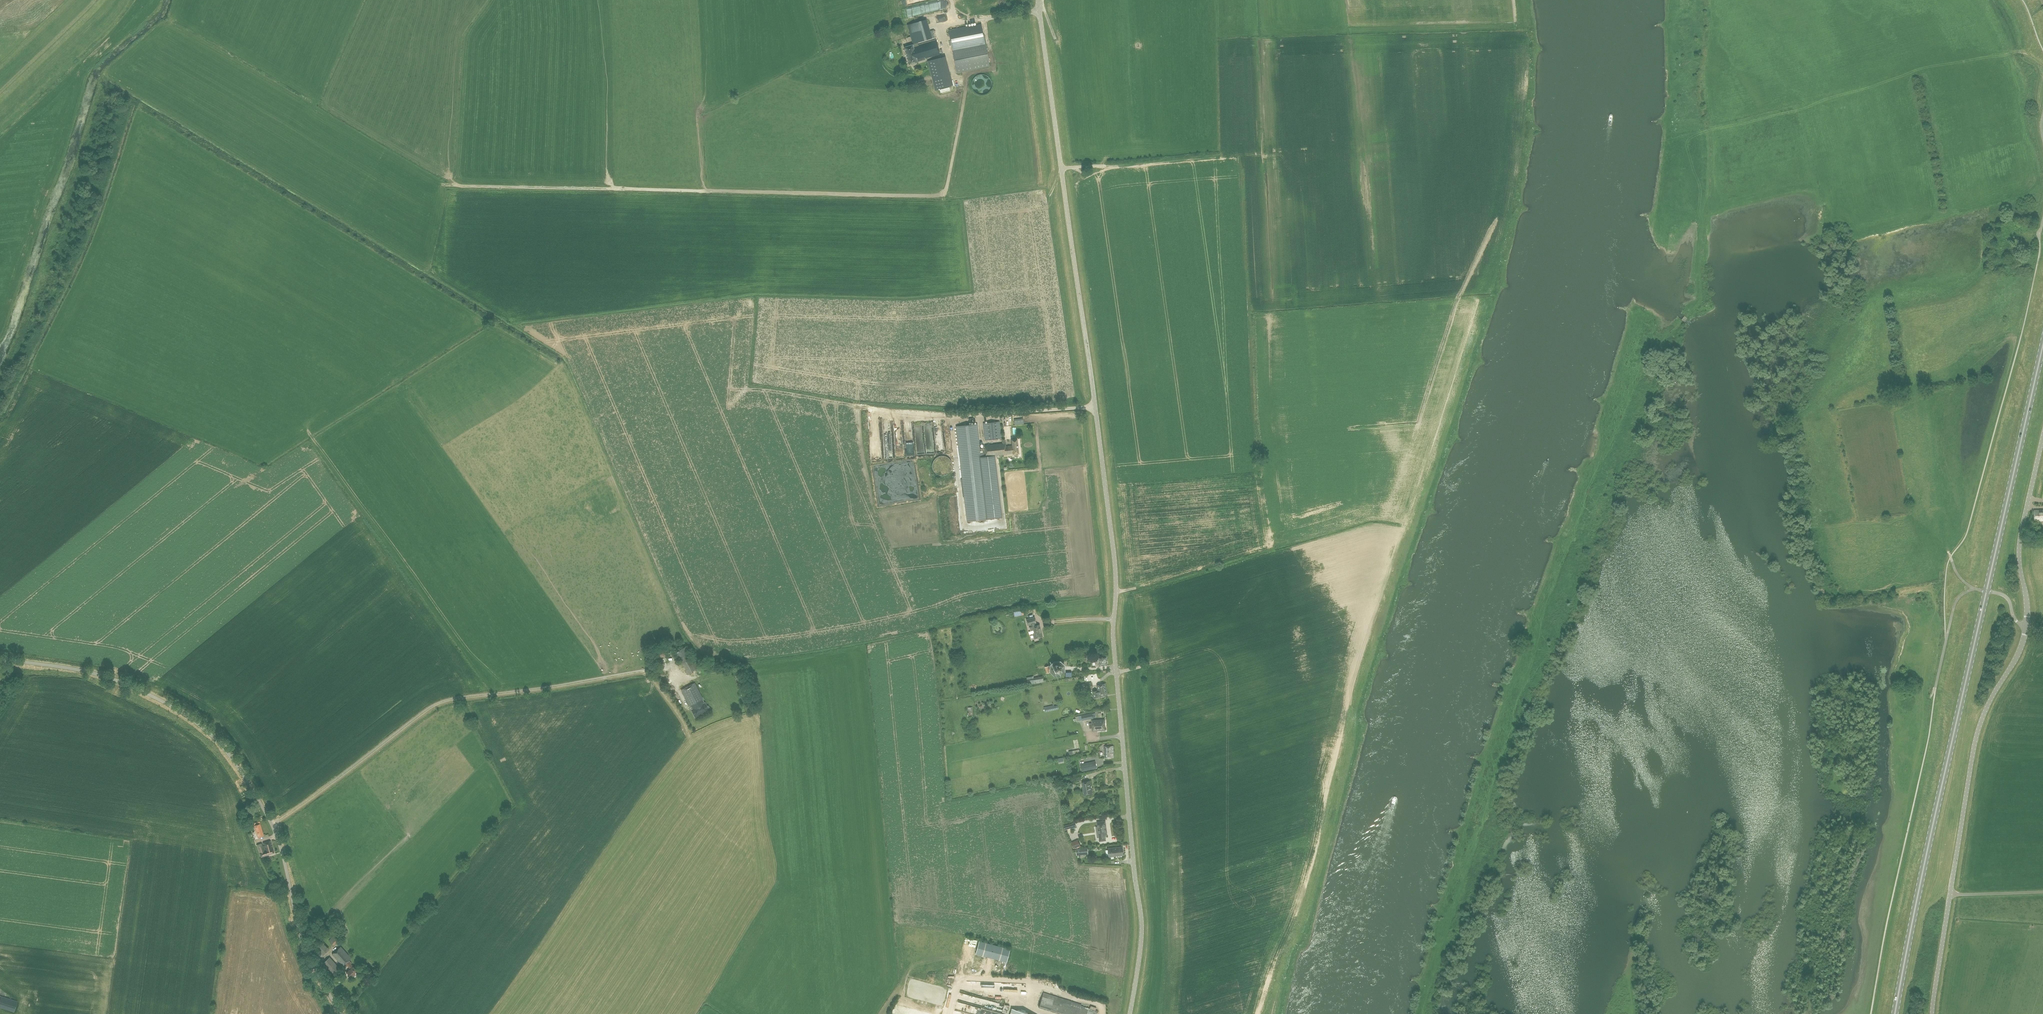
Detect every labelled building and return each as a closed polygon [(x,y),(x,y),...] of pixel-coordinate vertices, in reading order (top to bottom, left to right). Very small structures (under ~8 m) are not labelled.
[(906,13),(925,9),(923,3),(905,7),(906,13)] [(913,45),(904,47),(909,65),(917,62),(917,61),(940,54),(936,40),(926,43),(918,45),(917,43),(925,40),(932,38),(926,19),(907,25),(913,45)] [(948,30),(952,51),(956,72),(989,66),(981,24),(948,30)] [(982,421),(985,438),(1000,435),(998,418),(982,421)] [(977,424),(956,426),(967,522),(988,519),(981,457),(1013,453),(1013,454),(1018,453),(1017,439),(1011,439),(1012,446),(1005,446),(1005,438),(1002,438),(1002,443),(985,445),(985,450),(980,450),(977,424)] [(946,461),(936,458),(933,466),(936,467),(935,469),(943,472),(946,461)] [(2042,520),(2042,510),(2034,510),(2034,520),(2042,520)] [(1042,636),(1039,624),(1035,625),(1035,623),(1036,623),(1034,617),(1026,619),(1028,625),(1031,624),(1031,627),(1032,626),(1034,633),(1033,634),(1034,638),(1042,636)] [(681,647),(673,651),(677,659),(680,658),(686,672),(698,667),(695,661),(688,664),(681,647)] [(1107,665),(1107,656),(1099,656),(1099,660),(1092,660),(1092,666),(1107,665)] [(1058,676),(1058,674),(1062,671),(1062,667),(1059,664),(1055,664),(1052,666),(1052,670),(1050,672),(1054,676),(1058,676)] [(1042,681),(1042,676),(1032,677),(1031,675),(1025,675),(1026,683),(1042,681)] [(704,703),(694,683),(681,689),(692,709),(691,709),(695,717),(709,710),(708,709),(709,708),(710,707),(709,706),(708,705),(707,706),(705,702),(704,703)] [(1107,695),(1105,683),(1097,685),(1098,690),(1092,691),(1093,695),(1092,695),(1093,698),(1107,695)] [(1092,731),(1105,730),(1104,720),(1092,721),(1092,724),(1090,724),(1091,727),(1092,727),(1092,731)] [(1104,746),(1104,758),(1113,757),(1113,746),(1104,746)] [(1107,774),(1109,784),(1116,782),(1115,773),(1107,774)] [(1092,793),(1090,781),(1082,782),(1082,783),(1083,786),(1082,786),(1084,795),(1092,793)] [(254,825),(258,838),(264,836),(260,823),(259,821),(253,823),(254,825)] [(1095,822),(1087,823),(1088,827),(1086,827),(1086,832),(1088,831),(1089,841),(1095,841),(1095,837),(1097,836),(1095,822)] [(1078,840),(1071,843),(1074,849),(1081,846),(1080,844),(1082,843),(1080,840),(1078,841),(1078,840)] [(272,848),(270,841),(263,843),(263,845),(262,845),(262,843),(257,845),(260,853),(261,857),(274,853),(272,848)] [(1109,856),(1123,855),(1123,846),(1108,847),(1109,856)] [(328,939),(331,942),(338,935),(334,932),(328,939)] [(323,955),(329,949),(321,940),(315,946),(319,950),(317,953),(321,957),(323,955)] [(975,954),(1007,962),(1010,949),(979,941),(975,954)] [(332,954),(343,966),(346,963),(351,968),(347,972),(352,977),(358,972),(353,966),(351,964),(351,963),(349,960),(351,958),(341,946),(332,954)] [(323,963),(333,973),(339,968),(330,957),(323,963)] [(1006,991),(1006,980),(1000,981),(1000,983),(994,983),(994,990),(996,989),(997,992),(1006,991)] [(10,983),(0,982),(0,984),(0,989),(9,990),(10,983)] [(1039,1007),(1042,1008),(1060,1013),(1096,1013),(1098,1010),(1093,1009),(1076,1004),(1071,1002),(1071,1001),(1043,992),(1043,994),(1042,996),(1039,1007)] [(0,996),(0,1007),(14,1012),(18,1001),(0,996)] [(989,1008),(997,1009),(998,1001),(994,1000),(994,1003),(991,1002),(989,1008)]
